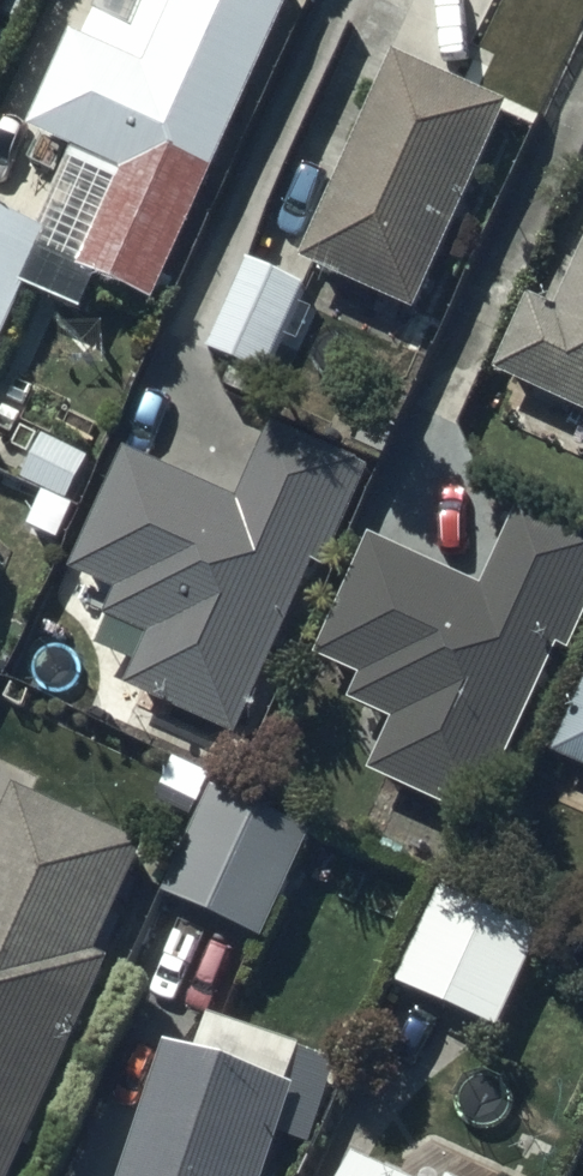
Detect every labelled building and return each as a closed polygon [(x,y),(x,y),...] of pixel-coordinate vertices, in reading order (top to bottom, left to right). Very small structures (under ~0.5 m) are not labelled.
[(0,209),(0,369),(50,260),(161,310),(302,0),(180,0),(151,64),(79,31),(33,132),(78,153),(44,229),(0,209)] [(9,0),(0,0),(0,19),(9,0)] [(512,104),(398,55),(308,262),(422,312),(512,104)] [(500,372),(582,410),(582,259),(560,307),(536,296),(500,372)] [(312,288),(250,261),(210,353),(272,379),(312,288)] [(239,499),(130,452),(78,571),(119,589),(95,644),(140,663),(129,689),(238,737),(315,560),(330,566),(373,468),(272,424),(239,499)] [(92,457),(44,437),(24,482),(72,503),(92,457)] [(373,773),(475,823),(561,646),(574,653),(582,634),(582,531),(526,504),(485,587),(378,534),(317,658),(364,681),(355,699),(399,720),(373,773)] [(558,751),(582,763),(582,697),(558,751)] [(215,786),(165,897),(267,942),(317,831),(215,786)] [(21,788),(0,835),(0,1175),(15,1175),(113,962),(101,956),(151,848),(21,788)] [(450,869),(398,984),(504,1031),(555,916),(450,869)] [(169,1045),(127,1175),(271,1175),(300,1087),(169,1045)] [(360,1158),(352,1175),(401,1175),(360,1158)]
